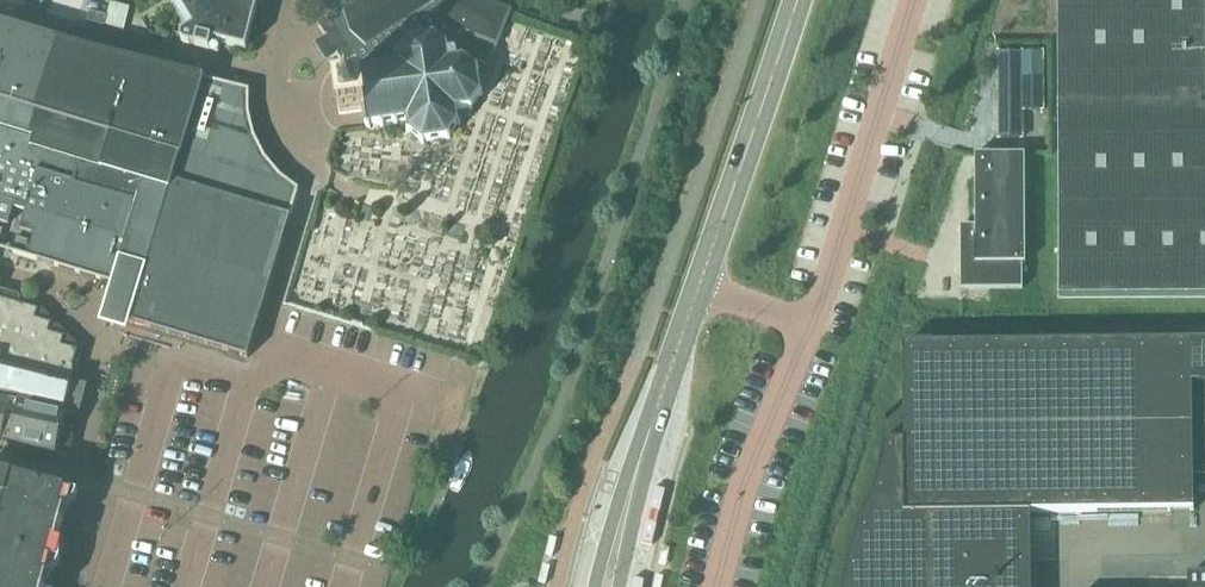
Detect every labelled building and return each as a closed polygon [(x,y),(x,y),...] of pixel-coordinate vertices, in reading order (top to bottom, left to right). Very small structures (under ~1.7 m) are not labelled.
[(184,31),(183,32),(182,33),(181,34),(181,35),(181,37),(181,38),(181,39),(181,40),(182,41),(182,42),(183,43),(184,43),(185,44),(218,52),(221,43),(246,50),(258,3),(248,0),(177,0),(193,26),(184,31)] [(321,40),(331,57),(335,55),(343,66),(354,59),(357,63),(436,4),(433,0),(366,0),(337,19),(335,15),(317,26),(325,38),(321,40)] [(510,13),(478,0),(433,0),(436,4),(357,63),(360,66),(357,67),(359,85),(336,87),(339,115),(362,113),(364,130),(370,129),(370,126),(380,125),(380,128),(385,127),(384,124),(393,124),(393,127),(398,126),(397,123),(406,122),(408,131),(406,133),(410,135),(411,133),(421,141),(420,144),(424,145),(425,142),(446,139),(448,141),(451,140),(450,138),(458,125),(460,126),(461,122),(458,121),(456,110),(467,109),(469,111),(472,109),(469,106),(480,95),(482,96),(484,93),(480,91),(477,72),(480,69),(478,67),(476,69),(467,61),(471,58),(489,65),(497,45),(510,13)] [(1060,296),(1204,295),(1204,0),(1059,0),(1060,296)] [(107,15),(104,15),(90,11),(87,21),(104,25),(107,15)] [(201,79),(84,49),(0,23),(0,225),(39,236),(32,258),(32,260),(117,285),(106,320),(125,325),(126,322),(170,181),(201,79)] [(1024,50),(999,50),(999,134),(1023,134),(1023,107),(1044,107),(1044,69),(1024,69),(1024,50)] [(248,359),(299,190),(281,176),(265,158),(255,137),(250,114),(249,91),(226,85),(201,79),(170,181),(126,322),(178,338),(248,359)] [(976,223),(962,224),(962,238),(962,245),(962,278),(962,287),(1048,287),(1048,152),(998,152),(976,153),(976,170),(976,179),(976,223)] [(17,231),(11,252),(27,257),(33,236),(17,231)] [(64,347),(66,338),(50,333),(53,324),(36,319),(39,310),(0,299),(0,392),(51,406),(74,412),(81,384),(70,381),(74,368),(73,367),(78,351),(64,347)] [(1204,476),(1204,340),(905,343),(905,439),(883,440),(881,451),(880,457),(879,464),(877,471),(875,478),(873,485),(871,492),(869,499),(866,505),(864,512),(861,518),(858,525),(855,533),(852,540),(850,547),(848,555),(846,562),(844,570),(843,577),(842,585),(841,586),(1004,586),(1003,513),(1030,513),(1030,511),(1194,509),(1193,476),(1204,476)] [(7,406),(9,400),(0,398),(0,437),(7,406)] [(0,437),(0,443),(67,458),(76,416),(9,400),(7,406),(0,437)] [(67,498),(54,495),(0,480),(0,586),(43,586),(67,498)] [(552,559),(557,541),(550,539),(545,557),(552,559)] [(666,569),(670,551),(662,549),(658,568),(666,569)] [(550,569),(543,567),(538,585),(544,586),(546,586),(550,569)] [(1188,576),(1188,586),(1204,586),(1204,576),(1188,576)] [(664,578),(656,577),(654,586),(662,586),(664,578)]
